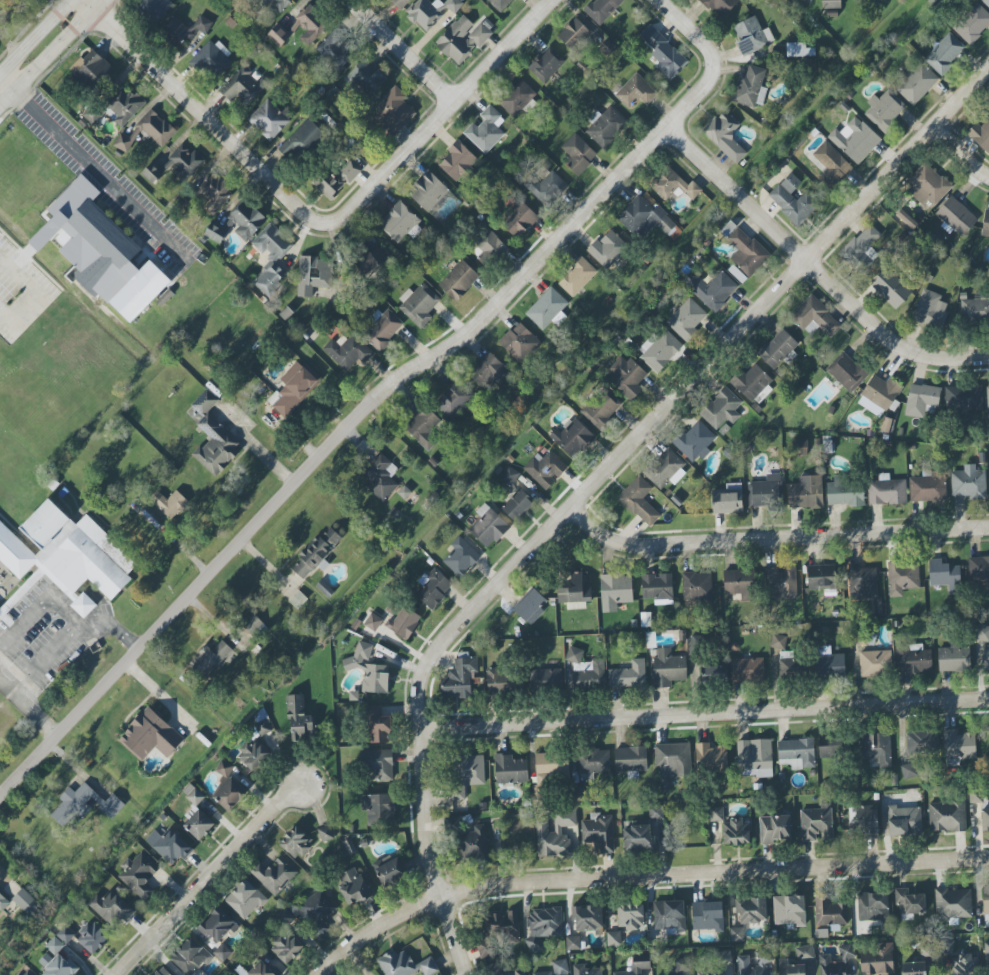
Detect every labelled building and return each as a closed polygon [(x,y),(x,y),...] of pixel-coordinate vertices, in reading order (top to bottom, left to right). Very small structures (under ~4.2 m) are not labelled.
[(168,0),(139,0),(135,4),(154,24),(173,6),(168,0)] [(274,0),(271,3),(279,13),(293,0),(273,0),(274,0)] [(389,2),(399,10),(408,0),(391,0),(389,2)] [(428,0),(418,0),(405,12),(424,33),(443,16),(438,10),(443,5),(438,0),(436,0),(431,4),(428,0)] [(455,14),(463,3),(459,0),(447,0),(443,6),(455,14)] [(500,13),(512,0),(486,0),(500,13)] [(624,0),(593,0),(583,11),(599,26),(624,0)] [(721,20),(740,0),(699,0),(721,20)] [(822,9),(840,8),(840,0),(821,0),(822,9)] [(980,0),(988,8),(988,0),(980,0)] [(970,45),(988,24),(988,14),(976,2),(951,28),(970,45)] [(293,21),(305,32),(300,37),(309,46),(329,24),(308,5),(293,21)] [(434,44),(459,67),(491,32),(480,21),(475,26),(462,14),(434,44)] [(213,21),(199,15),(193,28),(207,34),(213,21)] [(191,32),(175,16),(161,31),(177,46),(191,32)] [(768,27),(762,31),(755,16),(730,27),(743,56),(775,42),(768,27)] [(589,31),(575,17),(557,36),(571,50),(589,31)] [(266,35),(279,48),(290,36),(277,24),(266,35)] [(669,81),(689,61),(649,24),(639,35),(655,51),(651,55),(658,63),(654,67),(669,81)] [(923,59),(940,75),(966,48),(949,32),(923,59)] [(354,55),(330,33),(315,50),(338,72),(354,55)] [(212,38),(188,61),(210,84),(234,61),(212,38)] [(787,56),(815,56),(814,48),(805,48),(805,43),(786,43),(787,56)] [(565,61),(549,45),(527,67),(544,84),(565,61)] [(71,70),(91,91),(114,70),(94,49),(71,70)] [(368,98),(387,78),(365,57),(346,78),(368,98)] [(939,79),(918,60),(892,87),(913,106),(939,79)] [(245,107),(268,85),(261,78),(258,81),(241,63),(216,87),(232,105),(238,100),(245,107)] [(766,70),(749,64),(745,75),(740,74),(732,100),(761,109),(768,89),(761,87),(766,70)] [(613,94),(629,109),(639,98),(646,105),(658,93),(634,71),(613,94)] [(536,92),(517,76),(495,101),(513,117),(536,92)] [(407,96),(395,85),(374,107),(379,112),(373,119),(393,138),(416,113),(403,100),(407,96)] [(102,109),(120,128),(147,103),(135,91),(130,96),(123,88),(102,109)] [(864,114),(883,133),(907,107),(887,88),(878,99),(873,95),(866,103),(870,107),(864,114)] [(247,120),(270,142),(291,119),(268,97),(247,120)] [(463,133),(485,154),(505,134),(498,127),(505,120),(489,105),(479,115),(484,120),(477,127),(472,123),(463,133)] [(587,119),(592,124),(585,132),(601,149),(628,124),(611,105),(601,115),(596,110),(587,119)] [(739,125),(723,109),(701,132),(736,164),(747,152),(729,135),(739,125)] [(175,126),(145,111),(131,138),(120,132),(112,146),(128,154),(139,132),(165,146),(175,126)] [(881,140),(856,116),(840,132),(835,128),(827,137),(857,165),(881,140)] [(279,148),(292,161),(299,154),(304,160),(327,136),(308,117),(279,148)] [(980,127),(976,123),(966,133),(988,154),(988,153),(988,118),(980,127)] [(560,148),(570,157),(564,163),(578,176),(598,154),(574,133),(560,148)] [(438,166),(454,183),(478,160),(458,139),(447,150),(450,154),(438,166)] [(826,169),(817,178),(830,191),(853,168),(826,140),(812,154),(826,169)] [(141,173),(154,185),(169,169),(184,183),(206,160),(194,149),(190,153),(181,145),(158,169),(152,162),(141,173)] [(310,181),(330,201),(360,170),(350,160),(335,176),(325,165),(310,181)] [(952,188),(926,162),(903,183),(922,203),(927,198),(934,205),(952,188)] [(688,185),(667,165),(650,184),(670,204),(682,191),(692,201),(702,190),(692,181),(688,185)] [(406,193),(428,213),(449,190),(428,170),(406,193)] [(522,186),(547,208),(568,186),(551,170),(540,183),(532,175),(522,186)] [(217,217),(235,186),(211,171),(197,193),(209,200),(204,209),(217,217)] [(798,227),(820,204),(806,190),(796,200),(790,194),(801,183),(791,172),(767,196),(798,227)] [(130,324),(171,282),(150,260),(140,270),(130,261),(142,250),(92,201),(101,193),(82,174),(47,209),(54,216),(28,242),(38,252),(49,241),(77,268),(71,275),(95,298),(99,294),(130,324)] [(657,224),(672,241),(682,232),(658,205),(653,210),(639,195),(616,217),(632,234),(636,230),(643,237),(657,224)] [(951,231),(952,229),(962,237),(978,218),(951,195),(933,216),(951,231)] [(238,226),(234,231),(246,242),(266,220),(243,200),(228,217),(238,226)] [(520,239),(538,215),(517,200),(499,224),(520,239)] [(398,244),(420,220),(400,201),(378,225),(398,244)] [(728,270),(744,285),(770,256),(731,220),(719,232),(738,249),(729,258),(734,263),(728,270)] [(219,244),(227,232),(210,222),(203,234),(219,244)] [(250,243),(256,249),(269,254),(262,273),(252,283),(269,298),(275,291),(280,280),(288,272),(277,262),(294,244),(270,222),(250,243)] [(839,254),(860,275),(879,256),(870,247),(881,236),(868,224),(839,254)] [(506,247),(489,228),(472,242),(483,255),(481,257),(486,264),(506,247)] [(587,252),(605,270),(628,246),(609,228),(587,252)] [(354,260),(361,274),(390,260),(382,246),(354,260)] [(298,297),(312,298),(313,287),(333,288),(334,258),(299,257),(298,297)] [(572,298),(597,272),(582,257),(557,282),(572,298)] [(480,276),(462,259),(438,285),(455,302),(480,276)] [(912,292),(886,267),(869,284),(896,309),(912,292)] [(713,312),(738,286),(721,270),(707,285),(696,275),(685,286),(713,312)] [(413,293),(410,290),(395,306),(420,329),(432,317),(428,313),(440,300),(422,282),(413,293)] [(525,314),(543,330),(552,321),(558,327),(567,318),(560,312),(569,303),(550,286),(525,314)] [(941,295),(922,289),(912,319),(941,329),(949,304),(939,301),(941,295)] [(973,294),(973,297),(960,298),(961,322),(988,321),(988,293),(973,294)] [(842,325),(810,295),(789,317),(808,335),(817,325),(830,338),(842,325)] [(707,314),(689,297),(665,322),(687,343),(698,332),(693,328),(707,314)] [(368,322),(372,326),(363,335),(378,351),(405,325),(386,305),(368,322)] [(543,344),(519,321),(498,343),(522,365),(543,344)] [(756,353),(772,370),(798,345),(783,328),(756,353)] [(683,347),(666,329),(657,336),(654,333),(635,351),(656,373),(683,347)] [(486,390),(493,383),(499,389),(513,373),(489,350),(473,367),(481,375),(476,380),(486,390)] [(868,375),(843,351),(825,369),(851,394),(868,375)] [(642,389),(637,384),(646,375),(623,353),(604,373),(632,400),(642,389)] [(280,379),(284,384),(267,402),(285,419),(321,382),(298,360),(280,379)] [(744,374),(739,369),(728,381),(751,402),(771,380),(754,364),(744,374)] [(879,407),(886,412),(902,387),(888,378),(885,382),(873,374),(860,395),(869,401),(865,407),(875,413),(879,407)] [(436,410),(458,421),(473,390),(452,379),(436,410)] [(905,416),(924,418),(926,406),(938,408),(941,388),(909,383),(905,416)] [(982,385),(945,386),(946,413),(983,412),(982,385)] [(698,414),(715,430),(725,419),(731,425),(740,416),(734,411),(742,402),(725,386),(698,414)] [(192,456),(215,478),(243,450),(206,413),(219,400),(207,388),(190,405),(203,418),(196,424),(210,438),(192,456)] [(598,430),(623,405),(605,388),(581,414),(598,430)] [(412,412),(416,415),(404,428),(427,451),(437,440),(432,435),(443,423),(422,402),(412,412)] [(595,438),(576,418),(562,431),(557,427),(549,435),(572,460),(595,438)] [(717,438),(698,420),(686,433),(682,430),(670,442),(694,463),(717,438)] [(807,439),(791,440),(792,455),(807,455),(807,439)] [(685,464),(667,447),(642,473),(661,490),(685,464)] [(523,468),(545,491),(557,480),(556,479),(567,468),(550,450),(542,458),(538,453),(523,468)] [(370,481),(365,486),(381,502),(399,486),(384,470),(391,463),(381,452),(361,471),(370,481)] [(985,470),(975,470),(975,464),(963,465),(963,471),(951,471),(951,496),(969,496),(969,501),(986,500),(985,470)] [(520,472),(506,466),(499,481),(513,487),(520,472)] [(909,503),(946,502),(945,476),(931,476),(931,471),(922,471),(922,477),(909,477),(909,503)] [(749,507),(766,506),(766,511),(782,510),(780,474),(766,475),(766,481),(748,482),(749,507)] [(906,479),(889,480),(889,474),(878,474),(879,481),(867,481),(868,505),(906,504),(906,479)] [(649,528),(661,515),(642,499),(652,488),(638,475),(617,499),(649,528)] [(823,508),(822,475),(798,476),(799,484),(787,484),(788,509),(823,508)] [(827,483),(827,506),(864,505),(863,478),(833,479),(833,483),(827,483)] [(722,484),(722,501),(712,502),(712,514),(742,513),(741,483),(722,484)] [(397,492),(404,499),(411,493),(404,486),(397,492)] [(500,505),(514,521),(535,503),(521,487),(500,505)] [(166,500),(156,490),(148,497),(170,520),(189,503),(176,490),(166,500)] [(70,599),(89,580),(111,601),(132,579),(127,574),(137,564),(85,515),(76,525),(48,499),(20,528),(42,549),(35,555),(0,521),(0,560),(20,579),(34,564),(39,569),(7,602),(11,607),(43,573),(70,599)] [(475,512),(481,517),(468,529),(487,549),(510,528),(486,502),(475,512)] [(342,538),(328,525),(290,568),(304,580),(342,538)] [(481,557),(459,535),(449,545),(453,549),(442,561),(460,579),(481,557)] [(969,583),(984,583),(984,589),(988,589),(988,557),(968,557),(969,583)] [(929,586),(947,586),(947,595),(960,594),(959,565),(941,565),(941,559),(928,559),(929,586)] [(876,568),(862,568),(862,562),(846,563),(848,599),(877,598),(876,568)] [(903,597),(902,589),(919,589),(918,562),(887,563),(888,597),(903,597)] [(835,565),(807,566),(807,590),(835,589),(835,565)] [(418,582),(422,585),(414,594),(430,610),(453,585),(433,566),(418,582)] [(797,599),(796,566),(780,567),(765,568),(766,600),(797,599)] [(740,594),(741,601),(750,601),(749,590),(757,589),(756,570),(723,571),(724,595),(740,594)] [(591,602),(590,583),(582,583),(582,572),(565,573),(566,588),(557,588),(557,603),(567,603),(567,609),(576,609),(575,606),(583,605),(583,602),(591,602)] [(711,572),(681,573),(682,601),(712,600),(711,572)] [(601,612),(617,612),(616,603),(632,602),(631,574),(600,575),(601,612)] [(654,598),(654,605),(672,604),(672,574),(655,574),(641,574),(642,598),(654,598)] [(334,591),(328,597),(316,585),(321,579),(334,591)] [(513,609),(530,626),(544,612),(540,607),(546,600),(534,588),(513,609)] [(289,601),(298,590),(307,598),(297,609),(289,601)] [(70,606),(83,592),(97,605),(84,619),(70,606)] [(4,606),(1,609),(0,608),(0,619),(8,610),(4,606)] [(388,618),(383,628),(409,640),(421,615),(403,607),(396,622),(388,618)] [(375,632),(382,619),(371,612),(363,625),(375,632)] [(267,631),(256,613),(241,622),(253,640),(267,631)] [(977,625),(974,639),(988,642),(988,627),(977,625)] [(787,636),(772,634),(770,648),(784,650),(787,636)] [(233,651),(222,640),(211,651),(208,646),(178,674),(192,689),(233,651)] [(388,694),(389,665),(370,664),(370,643),(356,642),(355,659),(344,658),(343,669),(362,670),(362,693),(388,694)] [(931,650),(921,650),(921,644),(895,645),(896,673),(932,672),(931,650)] [(816,679),(845,678),(844,654),(830,654),(830,646),(815,647),(816,679)] [(938,648),(938,672),(970,671),(969,647),(938,648)] [(604,661),(581,661),(582,648),(567,648),(566,662),(573,662),(572,689),(604,690),(604,661)] [(671,681),(687,680),(686,656),(671,657),(670,648),(653,648),(654,688),(671,688),(671,681)] [(860,677),(892,676),(891,650),(859,651),(860,677)] [(477,657),(468,657),(468,652),(455,652),(455,669),(447,669),(447,677),(441,677),(441,697),(470,697),(470,671),(477,671),(477,657)] [(779,676),(802,676),(801,659),(791,659),(791,652),(785,652),(785,658),(779,658),(779,676)] [(645,687),(644,658),(631,659),(631,669),(608,669),(609,688),(645,687)] [(731,659),(731,683),(764,682),(763,658),(731,659)] [(727,683),(727,665),(700,666),(701,683),(727,683)] [(513,691),(512,668),(487,669),(488,692),(513,691)] [(562,689),(561,669),(530,670),(531,690),(562,689)] [(288,695),(289,741),(314,740),(313,715),(305,716),(304,694),(288,695)] [(368,743),(387,743),(386,731),(391,730),(390,716),(382,717),(381,705),(367,706),(368,743)] [(117,740),(141,762),(155,747),(167,758),(184,739),(148,706),(117,740)] [(272,731),(266,719),(254,726),(260,737),(272,731)] [(975,759),(975,733),(957,734),(957,730),(944,730),(944,760),(975,759)] [(937,731),(906,732),(907,754),(938,753),(937,731)] [(859,759),(879,758),(879,768),(891,767),(889,733),(858,734),(859,759)] [(272,760),(263,737),(258,739),(258,738),(237,746),(247,770),(272,760)] [(845,738),(819,738),(818,758),(844,758),(845,738)] [(738,777),(772,776),(771,739),(737,740),(738,777)] [(815,768),(814,739),(777,740),(777,765),(790,764),(791,769),(815,768)] [(727,747),(709,747),(709,742),(695,743),(697,771),(728,770),(727,747)] [(654,745),(655,767),(659,767),(660,789),(667,789),(667,778),(690,777),(689,743),(654,745)] [(615,772),(647,771),(646,747),(614,748),(615,772)] [(577,773),(610,772),(609,749),(576,750),(577,773)] [(360,751),(361,772),(377,772),(377,781),(393,781),(392,750),(360,751)] [(536,753),(535,777),(568,778),(568,754),(536,753)] [(495,784),(528,783),(527,759),(512,759),(512,754),(495,754),(495,784)] [(469,785),(484,785),(483,755),(455,756),(455,780),(469,779),(469,785)] [(223,760),(216,772),(227,778),(234,766),(223,760)] [(900,766),(904,780),(917,777),(913,762),(900,766)] [(235,778),(217,798),(233,813),(251,793),(235,778)] [(112,819),(125,805),(112,793),(105,801),(84,782),(75,792),(69,787),(58,798),(62,802),(49,816),(66,831),(89,806),(86,803),(90,799),(112,819)] [(451,787),(451,800),(465,799),(464,786),(451,787)] [(196,789),(187,798),(197,808),(206,798),(196,789)] [(367,826),(394,826),(394,794),(361,795),(361,811),(367,811),(367,826)] [(928,803),(929,832),(966,831),(964,801),(928,803)] [(190,809),(195,814),(183,825),(199,841),(215,825),(195,804),(190,809)] [(887,805),(888,837),(922,835),(921,807),(896,808),(896,805),(887,805)] [(848,820),(848,838),(878,837),(877,806),(853,807),(853,820),(848,820)] [(663,820),(664,807),(649,807),(649,820),(663,820)] [(710,822),(723,821),(723,807),(709,808),(710,822)] [(800,810),(801,842),(817,841),(816,833),(822,833),(822,840),(832,840),(832,807),(820,807),(820,809),(800,810)] [(537,856),(569,855),(568,827),(577,826),(576,810),(554,811),(554,832),(548,832),(547,819),(536,819),(537,856)] [(581,820),(581,843),(599,843),(600,853),(613,853),(612,813),(590,814),(590,820),(581,820)] [(485,824),(473,825),(474,831),(463,833),(461,816),(442,818),(444,838),(457,837),(460,863),(489,859),(485,824)] [(790,816),(759,816),(760,843),(790,842),(790,816)] [(723,820),(724,845),(750,844),(749,819),(723,820)] [(296,861),(314,841),(296,825),(278,844),(296,861)] [(317,830),(322,842),(334,837),(329,825),(317,830)] [(623,826),(624,851),(653,850),(652,825),(623,826)] [(194,849),(170,827),(161,836),(154,830),(145,840),(172,865),(179,857),(183,861),(194,849)] [(159,869),(139,850),(124,866),(128,870),(119,879),(145,902),(155,891),(146,883),(159,869)] [(273,897),(298,873),(281,855),(267,869),(259,861),(249,871),(273,897)] [(381,885),(406,878),(401,859),(376,865),(381,885)] [(371,896),(357,866),(334,877),(348,907),(371,896)] [(267,899),(244,879),(224,901),(246,922),(267,899)] [(337,907),(318,886),(292,910),(319,939),(330,928),(322,921),(337,907)] [(97,893),(87,903),(113,930),(133,911),(112,888),(102,898),(97,893)] [(894,889),(895,904),(900,904),(901,915),(925,914),(925,894),(913,894),(913,888),(894,889)] [(23,889),(12,900),(30,917),(41,906),(23,889)] [(935,921),(948,920),(948,925),(958,925),(958,918),(971,917),(970,889),(934,890),(935,921)] [(857,893),(858,922),(889,921),(888,892),(857,893)] [(774,925),(805,924),(804,895),(773,897),(774,925)] [(846,902),(829,903),(829,896),(815,896),(815,925),(846,925),(846,902)] [(765,898),(737,899),(738,926),(767,925),(765,898)] [(653,902),(654,930),(665,929),(665,934),(685,933),(684,901),(653,902)] [(693,931),(723,930),(722,902),(691,903),(693,931)] [(618,930),(644,929),(643,904),(617,904),(618,930)] [(602,905),(573,906),(573,930),(603,929),(602,905)] [(197,929),(208,939),(211,937),(218,944),(237,924),(218,906),(197,929)] [(563,936),(561,907),(526,910),(529,951),(542,951),(541,937),(563,936)] [(276,918),(285,927),(294,917),(285,908),(276,918)] [(500,970),(500,964),(491,964),(490,940),(518,939),(517,910),(507,910),(502,913),(491,913),(491,920),(481,924),(481,955),(490,974),(502,974),(500,970)] [(75,939),(92,955),(111,936),(94,920),(75,939)] [(65,926),(57,935),(67,945),(75,936),(65,926)] [(730,941),(744,941),(743,928),(729,928),(730,941)] [(303,947),(283,931),(268,950),(288,966),(303,947)] [(607,946),(620,946),(619,931),(606,932),(607,946)] [(45,946),(54,956),(64,946),(55,936),(45,946)] [(189,936),(169,958),(187,974),(194,974),(212,956),(189,936)] [(580,936),(566,936),(566,950),(580,950),(580,936)] [(953,954),(953,940),(938,940),(937,953),(953,954)] [(232,950),(220,943),(213,955),(225,962),(232,950)] [(874,943),(874,951),(860,951),(861,974),(881,974),(894,974),(893,943),(874,943)] [(819,974),(850,974),(849,958),(854,958),(854,945),(839,945),(840,961),(830,962),(830,954),(818,955),(819,974)] [(779,974),(808,974),(807,961),(814,961),(813,946),(796,946),(796,964),(789,964),(789,959),(779,959),(779,974)] [(766,963),(772,963),(772,949),(756,949),(757,966),(749,966),(749,955),(737,955),(737,974),(766,974),(766,963)] [(385,974),(410,974),(421,969),(424,974),(431,974),(439,971),(431,956),(413,966),(405,950),(395,955),(393,950),(377,959),(385,974)] [(696,974),(723,974),(723,966),(732,965),(731,950),(715,952),(716,969),(696,971),(696,974)] [(41,974),(73,974),(78,969),(60,952),(40,974),(41,974)] [(959,955),(959,958),(952,958),(952,974),(978,974),(978,955),(959,955)] [(683,972),(691,972),(691,958),(674,958),(674,974),(661,974),(683,974),(683,972)] [(262,959),(247,974),(280,974),(262,959)] [(532,974),(562,974),(568,974),(567,959),(551,961),(552,971),(532,973),(532,974)] [(632,972),(613,972),(613,974),(640,974),(640,968),(650,968),(650,962),(632,963),(632,972)] [(902,963),(902,974),(925,974),(925,962),(902,963)] [(584,969),(583,964),(573,965),(573,974),(602,974),(601,968),(584,969)] [(162,966),(153,974),(171,974),(162,966)]
